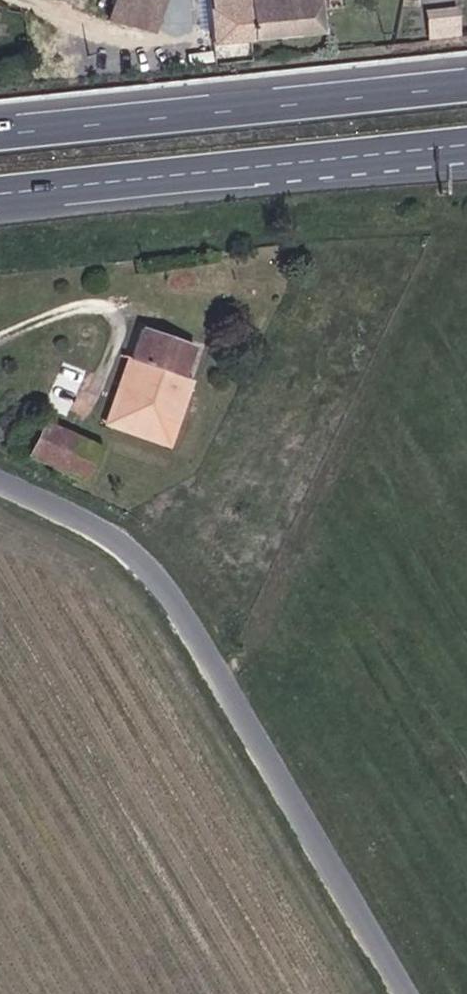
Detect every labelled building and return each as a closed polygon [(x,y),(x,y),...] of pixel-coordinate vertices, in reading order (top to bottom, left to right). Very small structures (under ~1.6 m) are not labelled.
[(166,38),(179,0),(133,0),(132,2),(128,0),(100,0),(95,13),(166,38)] [(269,33),(267,0),(227,0),(230,36),(269,33)] [(329,26),(327,0),(267,0),(269,33),(329,26)] [(466,20),(466,0),(433,0),(436,22),(466,20)] [(139,411),(176,334),(158,326),(143,358),(154,364),(134,408),(139,411)] [(175,427),(200,377),(213,350),(177,332),(176,334),(139,411),(175,427)] [(139,411),(134,408),(154,364),(143,358),(116,420),(131,427),(139,411)] [(131,427),(178,449),(210,382),(200,377),(175,427),(139,411),(131,427)] [(31,446),(47,454),(66,417),(50,408),(31,446)] [(47,454),(104,483),(123,445),(66,417),(47,454)]
